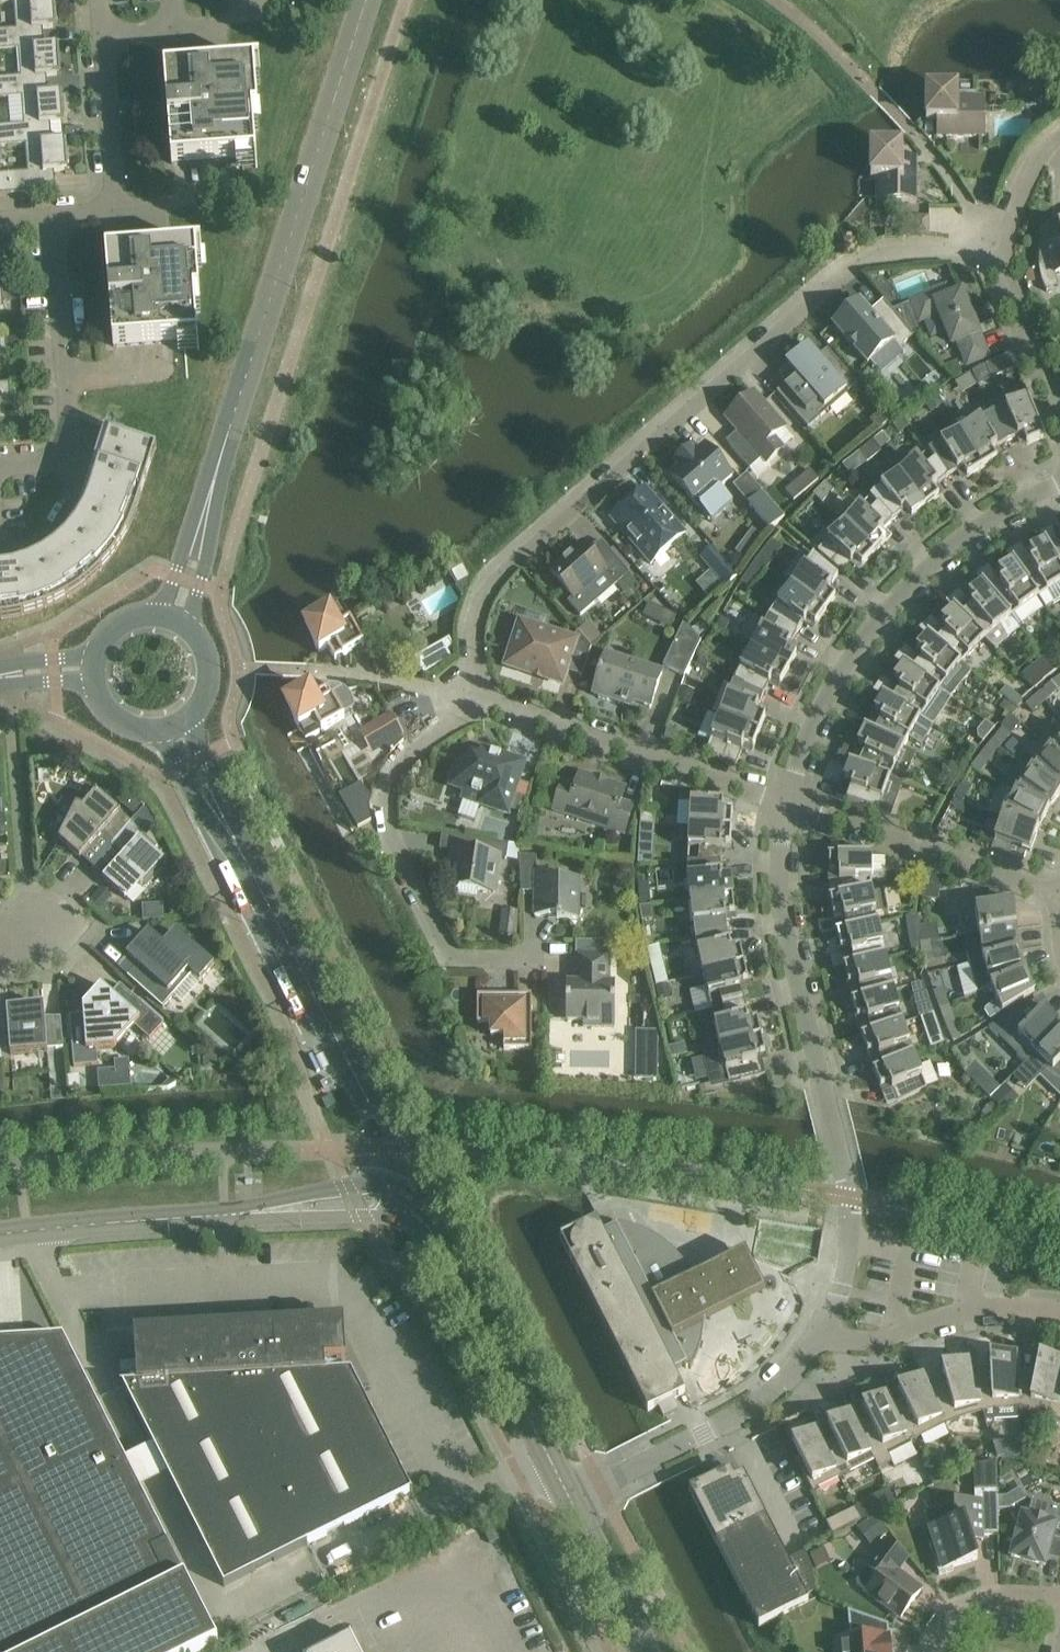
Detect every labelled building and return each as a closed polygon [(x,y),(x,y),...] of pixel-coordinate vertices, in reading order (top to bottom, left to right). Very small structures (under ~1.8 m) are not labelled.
[(0,2),(0,3),(14,2),(16,29),(0,30),(0,50),(57,46),(57,44),(55,45),(56,45),(44,46),(43,28),(54,27),(54,28),(56,28),(55,20),(57,20),(56,5),(54,5),(53,0),(28,0),(0,2)] [(0,50),(0,51),(18,49),(20,77),(0,78),(0,98),(61,93),(61,92),(59,92),(59,93),(48,94),(47,76),(58,75),(59,75),(59,67),(61,67),(60,53),(58,53),(57,46),(0,50)] [(172,164),(230,160),(255,158),(256,168),(258,168),(253,113),(258,112),(255,67),(260,66),(260,65),(164,72),(172,164)] [(975,94),(956,94),(956,91),(955,91),(955,93),(927,93),(927,120),(926,120),(926,122),(936,122),(937,137),(985,137),(985,107),(975,107),(975,94)] [(0,98),(0,99),(22,97),(24,124),(0,126),(0,146),(25,144),(25,143),(52,141),(50,123),(62,123),(63,123),(63,115),(65,115),(64,100),(61,101),(61,93),(0,98)] [(1050,94),(1050,103),(1053,103),(1053,110),(1059,110),(1059,95),(1050,94)] [(0,174),(0,195),(12,194),(56,190),(54,171),(66,170),(66,171),(67,171),(66,163),(69,162),(68,148),(65,148),(65,141),(64,140),(63,140),(52,141),(25,143),(25,144),(28,172),(1,174),(0,174)] [(901,147),(899,147),(899,148),(872,148),(872,176),(870,176),(870,177),(886,177),(886,202),(916,202),(916,158),(901,158),(901,147)] [(929,217),(915,217),(915,235),(928,235),(929,217)] [(1039,265),(1051,262),(1055,275),(1059,274),(1059,217),(1057,219),(1054,222),(1052,225),(1048,230),(1043,231),(1044,237),(1041,246),(1039,255),(1039,265)] [(13,243),(3,244),(4,260),(15,259),(13,243)] [(106,255),(108,277),(113,347),(196,340),(197,350),(199,350),(195,295),(200,295),(196,249),(202,249),(201,247),(106,255)] [(19,299),(18,288),(3,289),(4,300),(19,299)] [(958,341),(968,364),(986,356),(961,293),(948,298),(944,289),(912,301),(920,320),(940,312),(952,344),(958,341)] [(859,301),(833,324),(867,364),(870,361),(880,373),(905,352),(903,350),(900,347),(914,335),(891,309),(883,300),(869,312),(859,301)] [(920,332),(908,303),(891,309),(914,335),(920,332)] [(23,336),(7,337),(8,348),(24,346),(23,336)] [(808,345),(786,365),(789,369),(780,375),(786,385),(778,392),(778,391),(776,392),(808,428),(858,384),(827,349),(818,356),(808,345)] [(1012,353),(986,365),(992,379),(1018,367),(1012,353)] [(880,381),(900,402),(920,383),(900,362),(880,381)] [(963,376),(957,363),(943,369),(954,381),(963,376)] [(11,403),(10,384),(10,383),(0,384),(0,404),(11,403)] [(753,393),(726,417),(742,434),(729,446),(750,469),(763,458),(767,463),(783,449),(773,438),(784,428),(753,393)] [(988,406),(1007,443),(1017,438),(1019,443),(1025,440),(1027,445),(1044,438),(1028,399),(1017,404),(1013,395),(988,406)] [(943,403),(939,396),(929,402),(933,409),(943,403)] [(1007,443),(988,406),(964,420),(969,428),(960,433),(982,469),(997,460),(994,455),(999,452),(997,449),(1007,443)] [(869,420),(877,429),(891,418),(882,408),(869,420)] [(2,620),(24,616),(35,613),(46,609),(59,604),(71,597),(82,589),(93,581),(103,571),(106,567),(118,551),(129,532),(137,513),(157,449),(112,434),(113,434),(114,433),(115,432),(115,431),(116,430),(116,429),(115,427),(114,426),(113,425),(112,425),(111,425),(110,425),(108,426),(107,427),(107,428),(106,433),(104,432),(103,434),(109,436),(93,486),(89,500),(83,513),(75,527),(64,540),(53,550),(48,554),(41,557),(21,566),(11,569),(0,571),(0,620),(2,620)] [(982,469),(960,433),(956,425),(924,444),(947,478),(957,472),(959,476),(964,473),(967,478),(982,469)] [(884,433),(873,441),(880,450),(890,442),(884,433)] [(873,441),(859,452),(868,462),(881,451),(880,450),(873,441)] [(938,486),(947,478),(928,452),(924,444),(903,461),(908,467),(899,475),(925,508),(939,497),(936,493),(940,489),(938,486)] [(700,510),(711,522),(733,503),(722,491),(721,491),(719,489),(732,477),(704,446),(696,454),(691,448),(684,454),(686,456),(683,459),(681,457),(674,463),(679,469),(670,476),(698,508),(699,507),(701,509),(700,510)] [(810,470),(785,491),(794,501),(818,480),(810,470)] [(925,508),(899,475),(870,498),(892,522),(901,515),(904,518),(908,514),(912,518),(925,508)] [(834,491),(825,483),(813,495),(822,503),(834,491)] [(685,533),(669,515),(645,488),(611,519),(651,564),(685,533)] [(749,505),(770,529),(785,517),(763,493),(749,505)] [(883,530),(892,522),(870,498),(844,524),(874,554),(886,542),(882,538),(886,534),(883,530)] [(874,554),(844,524),(818,551),(842,573),(851,564),(854,567),(858,563),(862,566),(874,554)] [(1012,561),(1038,597),(1046,592),(1054,603),(1059,599),(1059,568),(1044,542),(1045,543),(1030,552),(1033,557),(1028,560),(1030,564),(1019,570),(1013,561),(1012,561)] [(1044,542),(1059,568),(1059,547),(1051,551),(1045,542),(1044,542)] [(583,543),(550,572),(572,598),(567,602),(580,616),(593,605),(617,584),(629,573),(627,570),(609,550),(607,548),(596,558),(588,549),(583,543)] [(766,547),(756,561),(767,569),(777,555),(766,547)] [(713,548),(701,558),(726,586),(738,576),(713,548)] [(813,557),(791,587),(825,612),(835,598),(831,595),(835,590),(831,587),(838,577),(813,557)] [(746,575),(741,582),(752,590),(757,583),(767,569),(756,561),(746,575)] [(982,583),(982,584),(1010,617),(1019,627),(1046,608),(1038,597),(1012,561),(1012,562),(1013,563),(999,573),(1002,577),(997,581),(1000,584),(989,591),(982,583)] [(954,608),(953,609),(985,639),(996,650),(1008,639),(1020,628),(1019,627),(1010,617),(982,584),(981,584),(982,585),(969,596),(973,600),(968,604),(971,608),(962,616),(954,608)] [(791,587),(769,617),(797,634),(804,625),(807,627),(811,623),(815,626),(825,612),(791,587)] [(650,602),(643,615),(653,620),(658,618),(663,609),(650,602)] [(342,606),(335,610),(305,627),(320,652),(327,647),(335,660),(364,644),(342,606)] [(928,635),(927,636),(961,663),(985,639),(953,609),(954,610),(942,622),(946,626),(941,630),(945,633),(936,642),(928,635)] [(769,617),(751,650),(788,670),(796,655),(792,652),(795,647),(791,645),(797,634),(769,617)] [(722,633),(729,622),(721,618),(715,629),(722,633)] [(684,677),(701,641),(684,622),(663,667),(684,677)] [(588,623),(578,632),(590,646),(600,637),(588,623)] [(590,646),(578,632),(577,631),(573,641),(521,624),(507,665),(561,683),(565,671),(582,676),(591,647),(590,646)] [(904,664),(903,665),(939,689),(939,690),(950,697),(951,697),(957,690),(971,672),(961,663),(927,636),(928,637),(917,650),(921,653),(917,658),(921,661),(913,671),(904,664)] [(453,646),(449,639),(416,658),(425,674),(452,658),(447,649),(453,646)] [(751,650),(733,682),(763,696),(769,686),(773,688),(775,683),(780,685),(788,670),(751,650)] [(1056,671),(1059,668),(1059,655),(1057,652),(1047,660),(1056,671)] [(611,699),(619,702),(628,705),(630,701),(650,708),(662,672),(606,654),(593,694),(597,695),(598,698),(607,701),(611,699)] [(704,668),(709,658),(701,654),(696,664),(704,668)] [(882,696),(920,718),(926,709),(937,716),(950,697),(939,690),(939,689),(903,665),(903,666),(904,666),(894,681),(899,683),(895,688),(899,691),(892,701),(882,696)] [(1038,671),(1023,677),(1035,688),(1045,680),(1038,671)] [(733,682),(720,717),(759,732),(765,716),(761,714),(763,709),(759,707),(763,696),(733,682)] [(1051,683),(1039,694),(1045,702),(1058,691),(1051,683)] [(1006,686),(999,695),(1017,709),(1018,709),(1022,704),(1022,699),(1006,686)] [(285,703),(298,727),(306,739),(354,711),(354,708),(353,704),(352,701),(350,698),(348,695),(346,693),(343,691),(332,697),(328,689),(314,696),(310,688),(285,703)] [(682,688),(677,701),(689,705),(694,693),(682,688)] [(1032,713),(1045,702),(1039,694),(1026,705),(1032,713)] [(864,728),(864,729),(904,747),(909,738),(922,745),(933,725),(920,718),(882,696),(882,697),(883,698),(875,713),(879,715),(876,720),(880,722),(874,733),(864,728)] [(1005,701),(999,708),(1010,716),(1016,709),(1005,701)] [(391,715),(372,726),(384,745),(403,734),(391,715)] [(753,749),(759,732),(720,717),(706,752),(737,764),(742,751),(746,752),(748,747),(753,749)] [(977,738),(983,742),(995,727),(985,721),(977,731),(977,738)] [(669,726),(664,739),(674,743),(679,730),(669,726)] [(849,763),(848,764),(890,778),(894,769),(906,774),(916,753),(904,747),(864,729),(864,730),(865,730),(858,746),(863,748),(860,754),(864,755),(859,767),(849,763)] [(1003,729),(992,742),(1000,748),(1011,735),(1003,729)] [(1045,745),(1049,750),(1059,760),(1059,732),(1045,745)] [(989,761),(1000,748),(992,742),(982,755),(989,761)] [(460,761),(451,786),(464,790),(461,800),(464,802),(459,815),(475,821),(480,808),(481,805),(491,808),(507,814),(509,810),(514,793),(518,780),(524,763),(509,758),(482,749),(477,766),(460,761)] [(1019,762),(1059,791),(1059,760),(1049,750),(1039,761),(1025,755),(1020,762),(1020,761),(1019,762)] [(1004,786),(1049,810),(1059,794),(1059,791),(1019,762),(1019,763),(1004,786)] [(849,765),(844,781),(849,783),(847,788),(851,790),(847,801),(891,816),(902,783),(890,778),(848,764),(849,765)] [(562,783),(553,810),(624,833),(633,806),(620,802),(624,792),(578,776),(575,787),(562,783)] [(971,787),(963,782),(954,796),(962,802),(971,787)] [(63,832),(59,840),(76,855),(80,859),(82,857),(88,850),(103,832),(114,842),(131,823),(121,813),(97,792),(86,786),(77,805),(76,806),(63,832)] [(990,811),(990,812),(1038,830),(1049,810),(1004,786),(994,801),(993,803),(990,811)] [(692,791),(690,826),(732,829),(733,812),(728,811),(728,805),(712,804),(712,798),(692,791)] [(514,793),(509,810),(520,813),(525,797),(514,793)] [(963,802),(953,798),(949,807),(958,812),(963,802)] [(655,809),(642,808),(641,824),(655,824),(655,809)] [(925,812),(921,826),(930,829),(934,815),(925,812)] [(990,812),(989,812),(1003,817),(991,848),(1023,860),(1026,853),(1030,855),(1035,840),(1034,840),(1038,830),(990,812)] [(123,856),(103,879),(119,894),(120,893),(125,898),(137,884),(141,888),(144,884),(146,886),(161,869),(159,868),(165,861),(154,851),(158,847),(131,823),(114,842),(111,846),(123,856)] [(641,824),(640,832),(654,833),(655,824),(641,824)] [(690,826),(687,864),(720,863),(721,852),(725,852),(726,846),(731,846),(732,829),(690,826)] [(506,858),(508,844),(469,838),(467,852),(453,850),(452,861),(463,862),(462,869),(457,868),(454,890),(476,893),(477,889),(494,891),(499,857),(506,858)] [(831,842),(831,851),(841,851),(840,842),(831,842)] [(549,871),(539,871),(539,856),(521,856),(521,892),(535,892),(534,916),(557,916),(557,919),(578,919),(579,878),(549,878),(549,871)] [(828,856),(828,857),(829,857),(829,874),(835,874),(835,880),(830,880),(830,898),(829,898),(829,899),(872,890),(872,880),(885,880),(885,858),(871,858),(871,856),(828,856)] [(720,863),(687,864),(691,901),(733,897),(731,879),(726,880),(725,874),(721,874),(720,863)] [(620,866),(621,872),(624,875),(630,875),(630,866),(620,866)] [(643,877),(638,878),(641,905),(651,904),(649,883),(644,883),(643,877)] [(100,886),(88,900),(100,910),(112,897),(100,886)] [(872,890),(829,899),(830,899),(834,916),(835,922),(837,921),(839,932),(835,932),(836,933),(878,924),(876,914),(888,911),(884,890),(872,892),(872,890)] [(990,891),(991,900),(975,902),(979,933),(1016,928),(1013,904),(1009,905),(1008,897),(990,891)] [(733,897),(691,901),(695,938),(727,933),(726,921),(730,920),(729,914),(735,914),(733,897)] [(652,905),(640,906),(642,920),(653,920),(652,905)] [(500,922),(498,935),(515,937),(517,924),(500,922)] [(878,924),(836,933),(836,934),(837,933),(841,950),(846,949),(847,955),(851,954),(854,964),(843,966),(843,967),(885,957),(878,924)] [(1016,928),(979,933),(981,949),(967,955),(969,964),(1019,950),(1016,928)] [(164,946),(149,932),(128,956),(138,964),(127,976),(163,1008),(193,974),(200,980),(213,965),(176,932),(164,946)] [(727,933),(695,938),(703,974),(744,964),(740,948),(735,949),(734,943),(729,944),(727,934),(727,933)] [(930,941),(920,942),(922,959),(932,958),(930,941)] [(657,943),(647,946),(650,960),(660,957),(657,943)] [(977,992),(978,992),(1025,972),(1019,950),(969,964),(974,984),(978,991),(977,992)] [(576,955),(578,955),(578,983),(567,982),(566,1021),(583,1021),(583,1026),(615,1027),(615,983),(609,983),(610,954),(576,954),(576,955)] [(885,957),(843,967),(845,967),(848,984),(853,983),(855,989),(859,988),(862,998),(851,1001),(893,990),(885,957)] [(663,962),(652,966),(658,983),(669,979),(663,962)] [(744,964),(703,974),(712,1010),(743,1003),(740,989),(745,988),(743,982),(748,981),(744,964)] [(1034,993),(1025,972),(978,992),(978,993),(991,987),(997,1000),(985,1011),(989,1018),(990,1019),(1034,993)] [(667,982),(656,985),(660,1000),(670,997),(667,982)] [(83,1014),(70,1016),(74,1067),(98,1065),(97,1049),(115,1047),(135,1026),(150,1039),(164,1023),(120,984),(111,994),(107,990),(102,985),(92,996),(83,1006),(83,1014)] [(933,992),(939,1008),(948,1004),(943,989),(933,992)] [(893,990),(851,1001),(851,1002),(852,1002),(857,1018),(862,1017),(864,1023),(868,1021),(871,1032),(861,1036),(861,1037),(862,1037),(902,1023),(893,990)] [(532,995),(506,995),(477,995),(478,1023),(491,1023),(491,1036),(504,1036),(504,1049),(532,1049),(532,995)] [(927,996),(913,1001),(918,1016),(932,1011),(927,996)] [(743,1003),(712,1010),(720,1047),(761,1037),(757,1020),(752,1021),(751,1016),(746,1017),(743,1003)] [(954,1020),(948,1004),(939,1008),(945,1024),(954,1020)] [(48,1050),(64,1048),(61,1019),(45,1020),(44,1006),(7,1009),(11,1054),(48,1051),(48,1050)] [(989,1027),(1003,1041),(1010,1048),(1022,1060),(1025,1063),(1059,1028),(1059,1025),(1044,1009),(1029,1025),(1020,1009),(1002,1020),(989,1027)] [(902,1023),(862,1037),(868,1053),(873,1051),(874,1056),(870,1058),(874,1070),(872,1070),(873,1071),(913,1055),(902,1023)] [(1025,1063),(1026,1064),(1027,1063),(1040,1076),(1059,1096),(1059,1028),(1025,1063)] [(720,1047),(703,1051),(704,1055),(711,1082),(717,1080),(718,1083),(724,1081),(725,1084),(729,1083),(740,1080),(761,1076),(765,1075),(762,1061),(760,1055),(765,1054),(761,1037),(720,1047)] [(675,1046),(668,1048),(670,1059),(678,1057),(675,1046)] [(913,1055),(873,1071),(873,1072),(874,1071),(881,1087),(885,1085),(888,1091),(892,1089),(897,1102),(926,1088),(913,1055)] [(530,1073),(530,1082),(543,1082),(543,1073),(539,1069),(534,1069),(530,1073)] [(657,1077),(657,1069),(648,1069),(648,1077),(657,1077)] [(117,1087),(116,1070),(98,1071),(100,1088),(117,1087)] [(978,1083),(976,1085),(977,1086),(990,1099),(991,1098),(1000,1088),(987,1074),(978,1083)] [(68,1088),(81,1087),(80,1075),(68,1076),(68,1088)] [(325,1092),(334,1087),(330,1079),(321,1084),(325,1092)] [(163,1091),(168,1090),(177,1085),(171,1080),(163,1089),(163,1091)] [(992,1099),(1006,1112),(1007,1111),(1020,1096),(1006,1083),(992,1099)] [(993,1103),(984,1113),(992,1120),(1001,1110),(993,1103)] [(612,1224),(612,1225),(614,1225),(615,1228),(615,1229),(604,1235),(597,1220),(560,1239),(569,1257),(648,1412),(685,1393),(674,1371),(685,1365),(686,1369),(690,1367),(689,1369),(690,1369),(695,1361),(698,1353),(701,1344),(702,1335),(703,1324),(703,1323),(765,1291),(745,1250),(693,1277),(691,1274),(688,1269),(687,1269),(679,1258),(680,1257),(674,1251),(668,1246),(661,1241),(654,1236),(647,1232),(639,1229),(631,1227),(623,1225),(615,1224),(612,1224)] [(251,1326),(222,1328),(225,1379),(227,1379),(309,1543),(411,1492),(411,1493),(413,1493),(351,1371),(347,1371),(326,1372),(325,1362),(346,1360),(346,1359),(345,1321),(324,1322),(310,1322),(308,1326),(304,1324),(300,1323),(295,1321),(290,1320),(285,1320),(281,1320),(276,1321),(271,1322),(267,1323),(262,1325),(258,1327),(254,1329),(251,1326)] [(143,1383),(121,1384),(121,1386),(123,1385),(123,1386),(224,1586),(309,1543),(227,1379),(225,1379),(222,1328),(212,1328),(210,1332),(202,1329),(194,1327),(186,1326),(178,1326),(170,1328),(162,1331),(155,1335),(153,1332),(135,1333),(136,1353),(141,1352),(143,1383)] [(218,1643),(192,1592),(95,1400),(63,1336),(0,1340),(0,1651),(199,1651),(218,1643)] [(991,1381),(975,1386),(983,1412),(986,1420),(1020,1419),(1020,1415),(1019,1408),(1019,1407),(1018,1382),(1018,1372),(1017,1356),(1006,1356),(1006,1352),(990,1353),(990,1371),(991,1381)] [(1018,1382),(1019,1407),(1029,1409),(1028,1414),(1054,1419),(1059,1391),(1059,1361),(1055,1360),(1056,1356),(1040,1353),(1034,1381),(1018,1382)] [(949,1392),(934,1400),(946,1425),(958,1419),(982,1412),(982,1413),(983,1412),(975,1386),(968,1361),(958,1364),(957,1360),(941,1364),(949,1392)] [(911,1378),(896,1385),(909,1411),(899,1417),(911,1442),(945,1425),(946,1425),(934,1400),(922,1377),(913,1382),(911,1378)] [(876,1396),(861,1403),(874,1429),(863,1434),(875,1460),(874,1460),(879,1469),(892,1462),(888,1453),(911,1442),(899,1417),(887,1395),(878,1400),(876,1396)] [(840,1414),(826,1421),(839,1447),(828,1452),(840,1477),(874,1460),(875,1460),(863,1434),(852,1413),(842,1417),(840,1414)] [(805,1431),(791,1439),(805,1468),(802,1470),(812,1491),(840,1477),(828,1452),(817,1430),(807,1435),(805,1431)] [(896,1461),(919,1454),(916,1444),(893,1452),(896,1461)] [(1059,1464),(1055,1458),(1048,1457),(1046,1468),(1057,1471),(1059,1464)] [(997,1468),(974,1469),(974,1477),(997,1476),(997,1468)] [(941,1472),(935,1470),(928,1474),(934,1484),(944,1479),(941,1472)] [(759,1627),(792,1610),(809,1601),(806,1597),(814,1592),(815,1593),(816,1593),(814,1579),(810,1565),(805,1551),(803,1552),(804,1553),(788,1561),(743,1474),(729,1482),(725,1474),(726,1473),(725,1472),(689,1490),(759,1627)] [(977,1560),(971,1541),(983,1540),(983,1535),(998,1534),(997,1490),(974,1491),(974,1502),(954,1503),(955,1504),(925,1514),(930,1529),(929,1529),(938,1560),(935,1561),(939,1574),(952,1570),(952,1568),(977,1560)] [(1007,1497),(997,1497),(998,1510),(1009,1509),(1007,1497)] [(855,1506),(861,1519),(877,1511),(871,1499),(855,1506)] [(1010,1556),(1044,1565),(1052,1538),(1059,1540),(1059,1508),(1030,1500),(1029,1501),(1031,1502),(1027,1515),(1022,1514),(1018,1528),(1012,1526),(1012,1524),(1011,1524),(1006,1542),(1008,1542),(1008,1541),(1014,1542),(1010,1556)] [(855,1508),(826,1522),(832,1534),(861,1520),(855,1508)] [(873,1515),(858,1527),(872,1545),(888,1532),(873,1515)] [(885,1540),(866,1566),(878,1575),(866,1591),(901,1617),(921,1591),(897,1572),(908,1558),(885,1540)] [(888,1625),(848,1611),(850,1638),(839,1639),(840,1651),(890,1651),(888,1625)] [(350,1638),(322,1651),(357,1651),(350,1638)]
